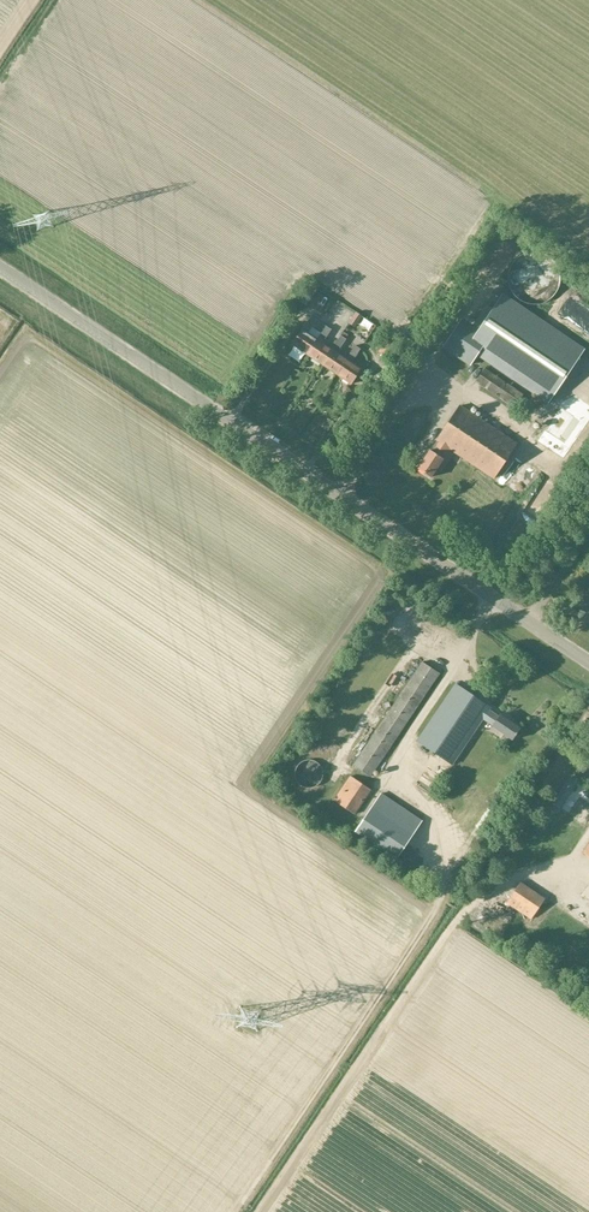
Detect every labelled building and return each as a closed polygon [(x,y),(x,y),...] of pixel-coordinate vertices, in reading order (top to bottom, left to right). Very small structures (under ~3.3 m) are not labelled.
[(523,252),(516,257),(510,264),(506,273),(506,282),(509,290),(514,298),(522,303),(530,306),(540,305),(548,302),(555,296),(560,288),(562,279),(560,270),(556,262),(550,255),(542,251),(532,250),(523,252)] [(307,306),(317,290),(310,286),(300,302),(307,306)] [(462,320),(444,347),(470,365),(478,353),(549,401),(583,350),(502,295),(478,331),(462,320)] [(307,355),(317,340),(308,333),(317,320),(311,317),(292,345),(307,355)] [(323,343),(332,330),(326,326),(321,334),(317,340),(307,355),(321,365),(332,349),(323,343)] [(346,359),(337,353),(346,340),(341,336),(332,349),(321,365),(336,375),(346,359)] [(397,347),(388,339),(379,351),(389,358),(397,347)] [(361,369),(352,363),(361,350),(355,346),(346,359),(336,375),(351,385),(361,369)] [(514,408),(524,394),(485,368),(475,383),(482,387),(482,386),(514,408)] [(460,406),(418,469),(431,477),(443,459),(441,458),(448,448),(493,479),(516,444),(460,406)] [(558,455),(581,421),(561,407),(538,441),(558,455)] [(371,777),(440,674),(422,662),(353,765),(371,777)] [(512,740),(520,729),(500,715),(498,717),(488,710),(490,708),(455,685),(417,741),(452,764),(482,719),(492,726),(512,740)] [(314,762),(309,761),(305,761),(301,763),(298,767),(296,770),(295,775),(296,779),(298,783),(301,786),(305,788),(309,789),(314,788),(318,785),(321,782),(323,777),(323,772),(321,768),(318,764),(314,762)] [(354,814),(371,790),(351,776),(334,801),(354,814)] [(395,860),(422,820),(381,793),(355,832),(395,860)] [(514,819),(521,831),(535,823),(528,811),(514,819)] [(531,919),(544,899),(520,882),(507,902),(531,919)]
